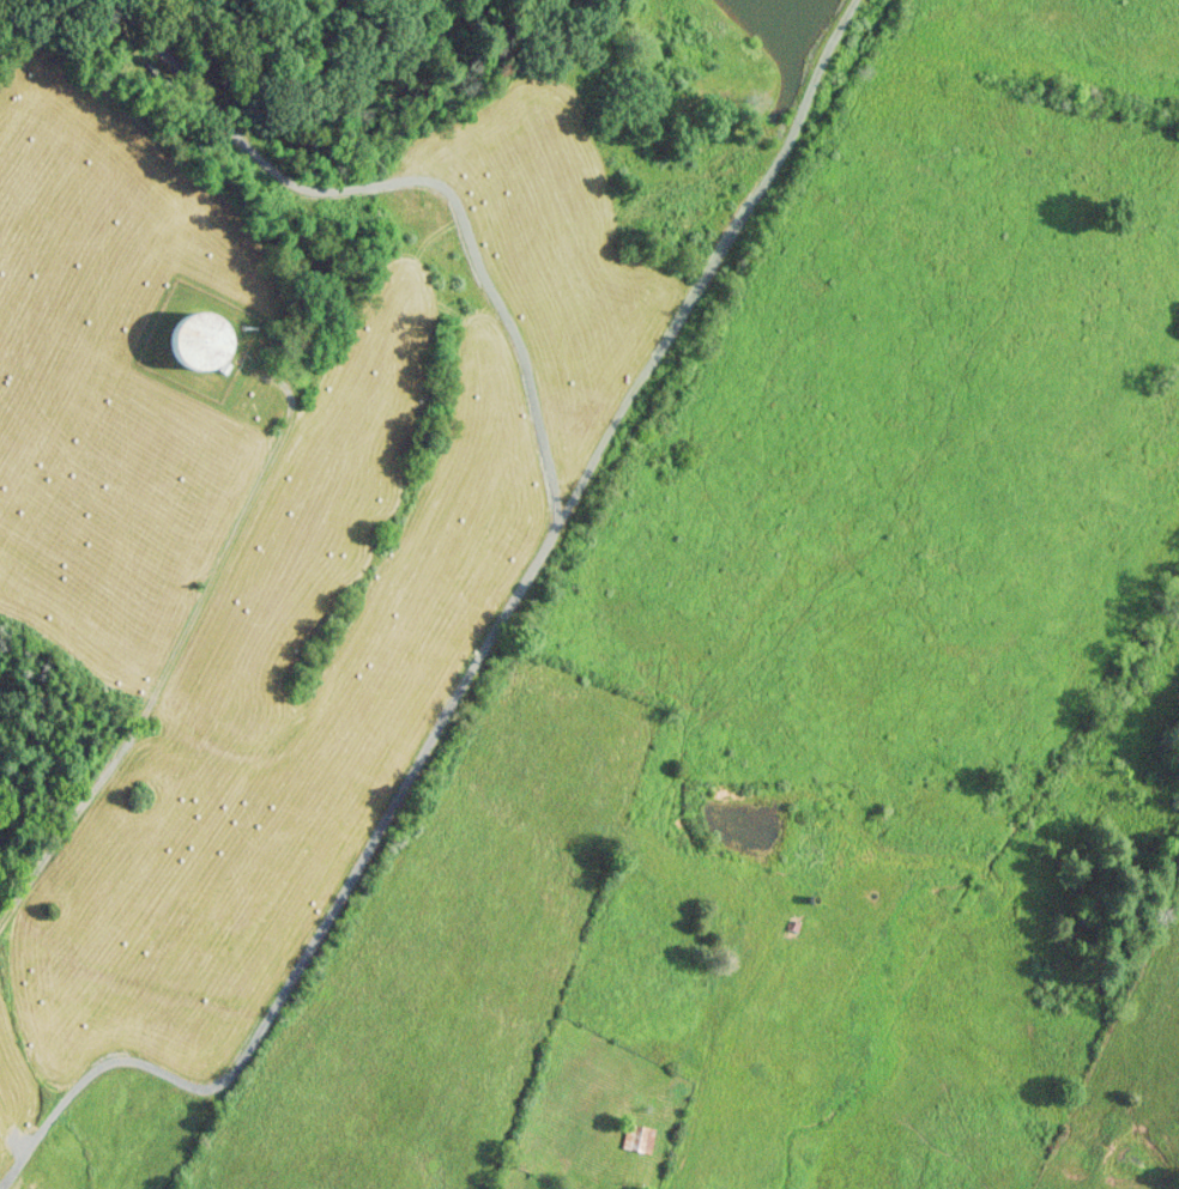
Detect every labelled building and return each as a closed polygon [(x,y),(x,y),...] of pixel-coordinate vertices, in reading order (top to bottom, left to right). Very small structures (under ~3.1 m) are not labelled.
[(180,368),(220,370),(223,317),(183,315),(180,368)] [(651,1152),(656,1127),(627,1122),(622,1147),(651,1152)]
